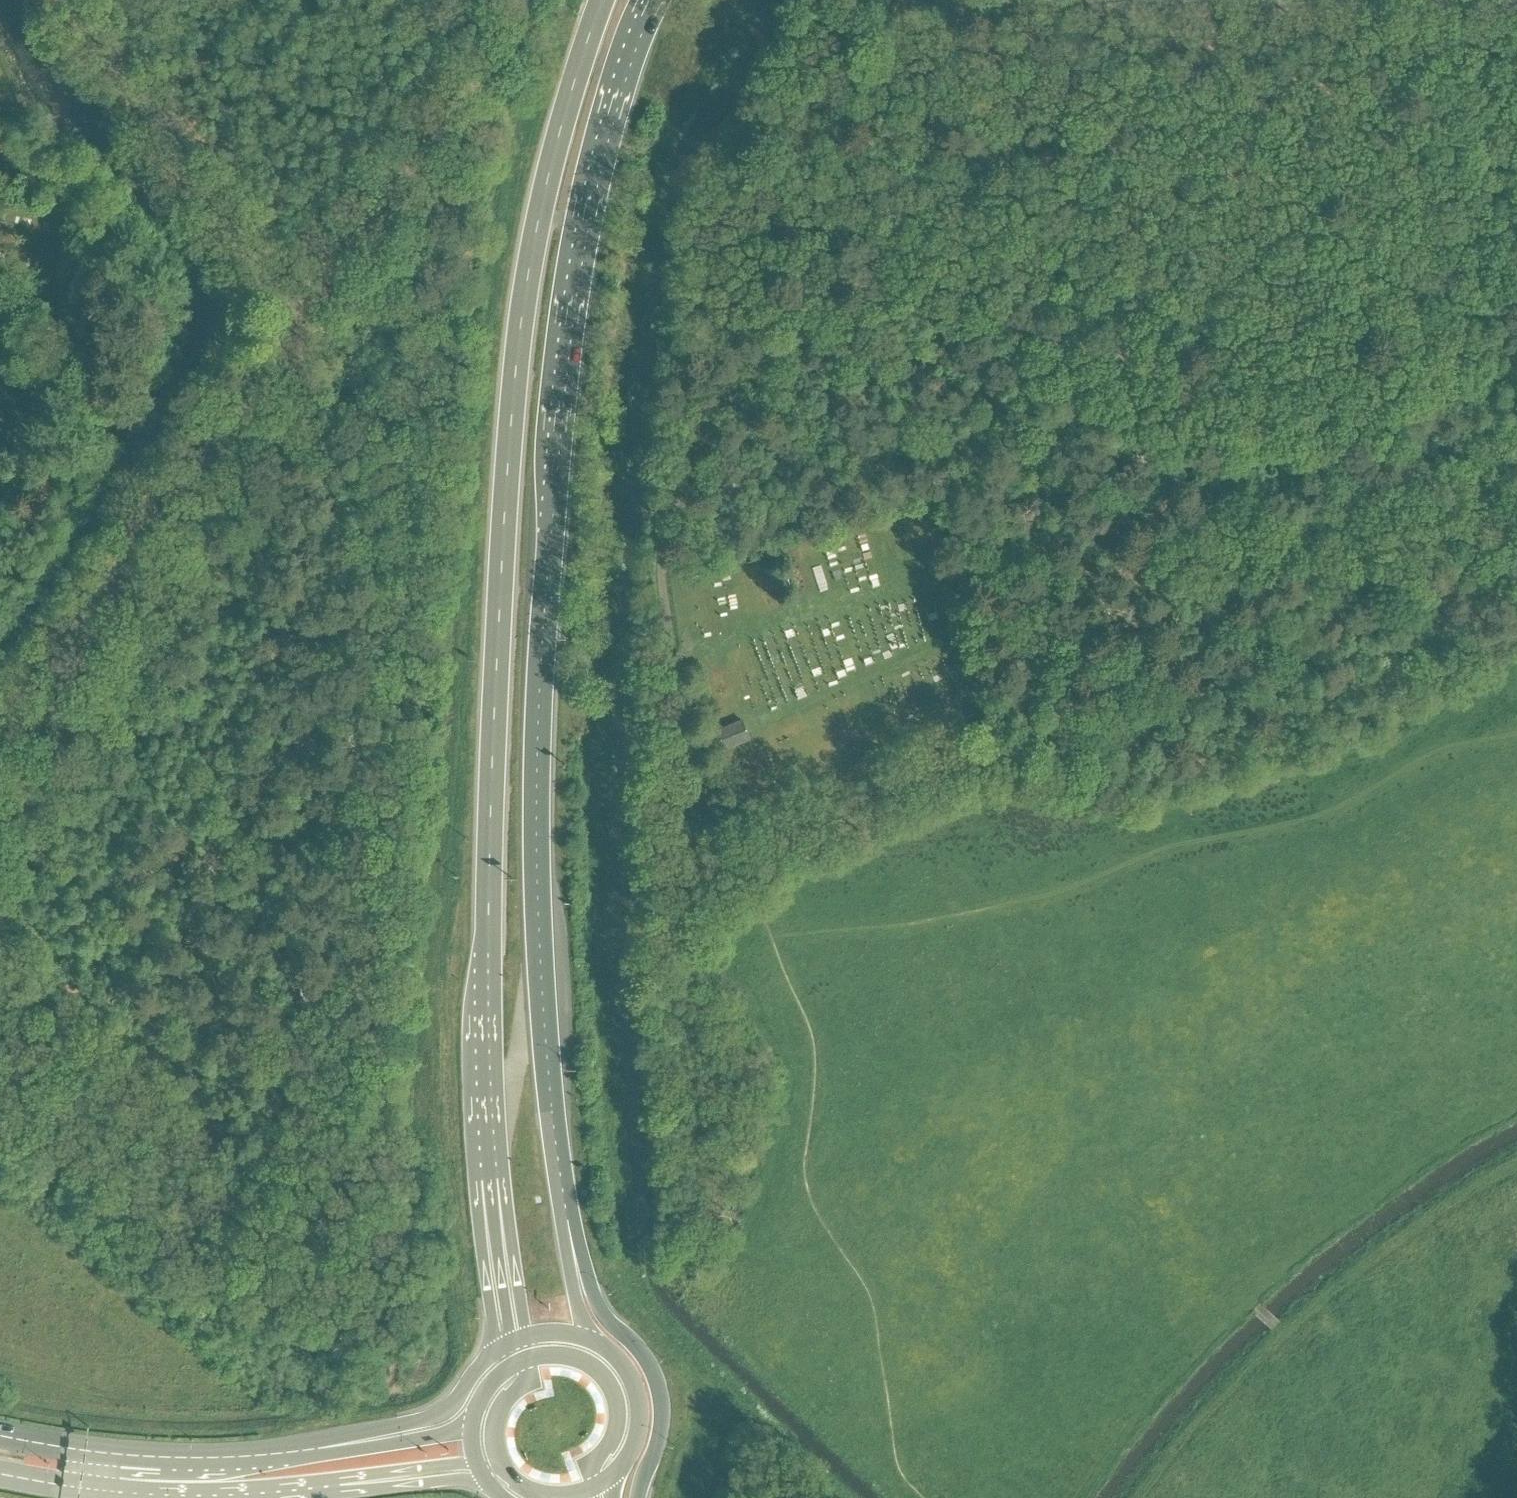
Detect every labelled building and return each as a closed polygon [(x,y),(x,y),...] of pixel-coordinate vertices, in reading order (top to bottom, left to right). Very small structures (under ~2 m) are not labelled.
[(717,730),(725,750),(751,739),(743,719),(717,730)]
